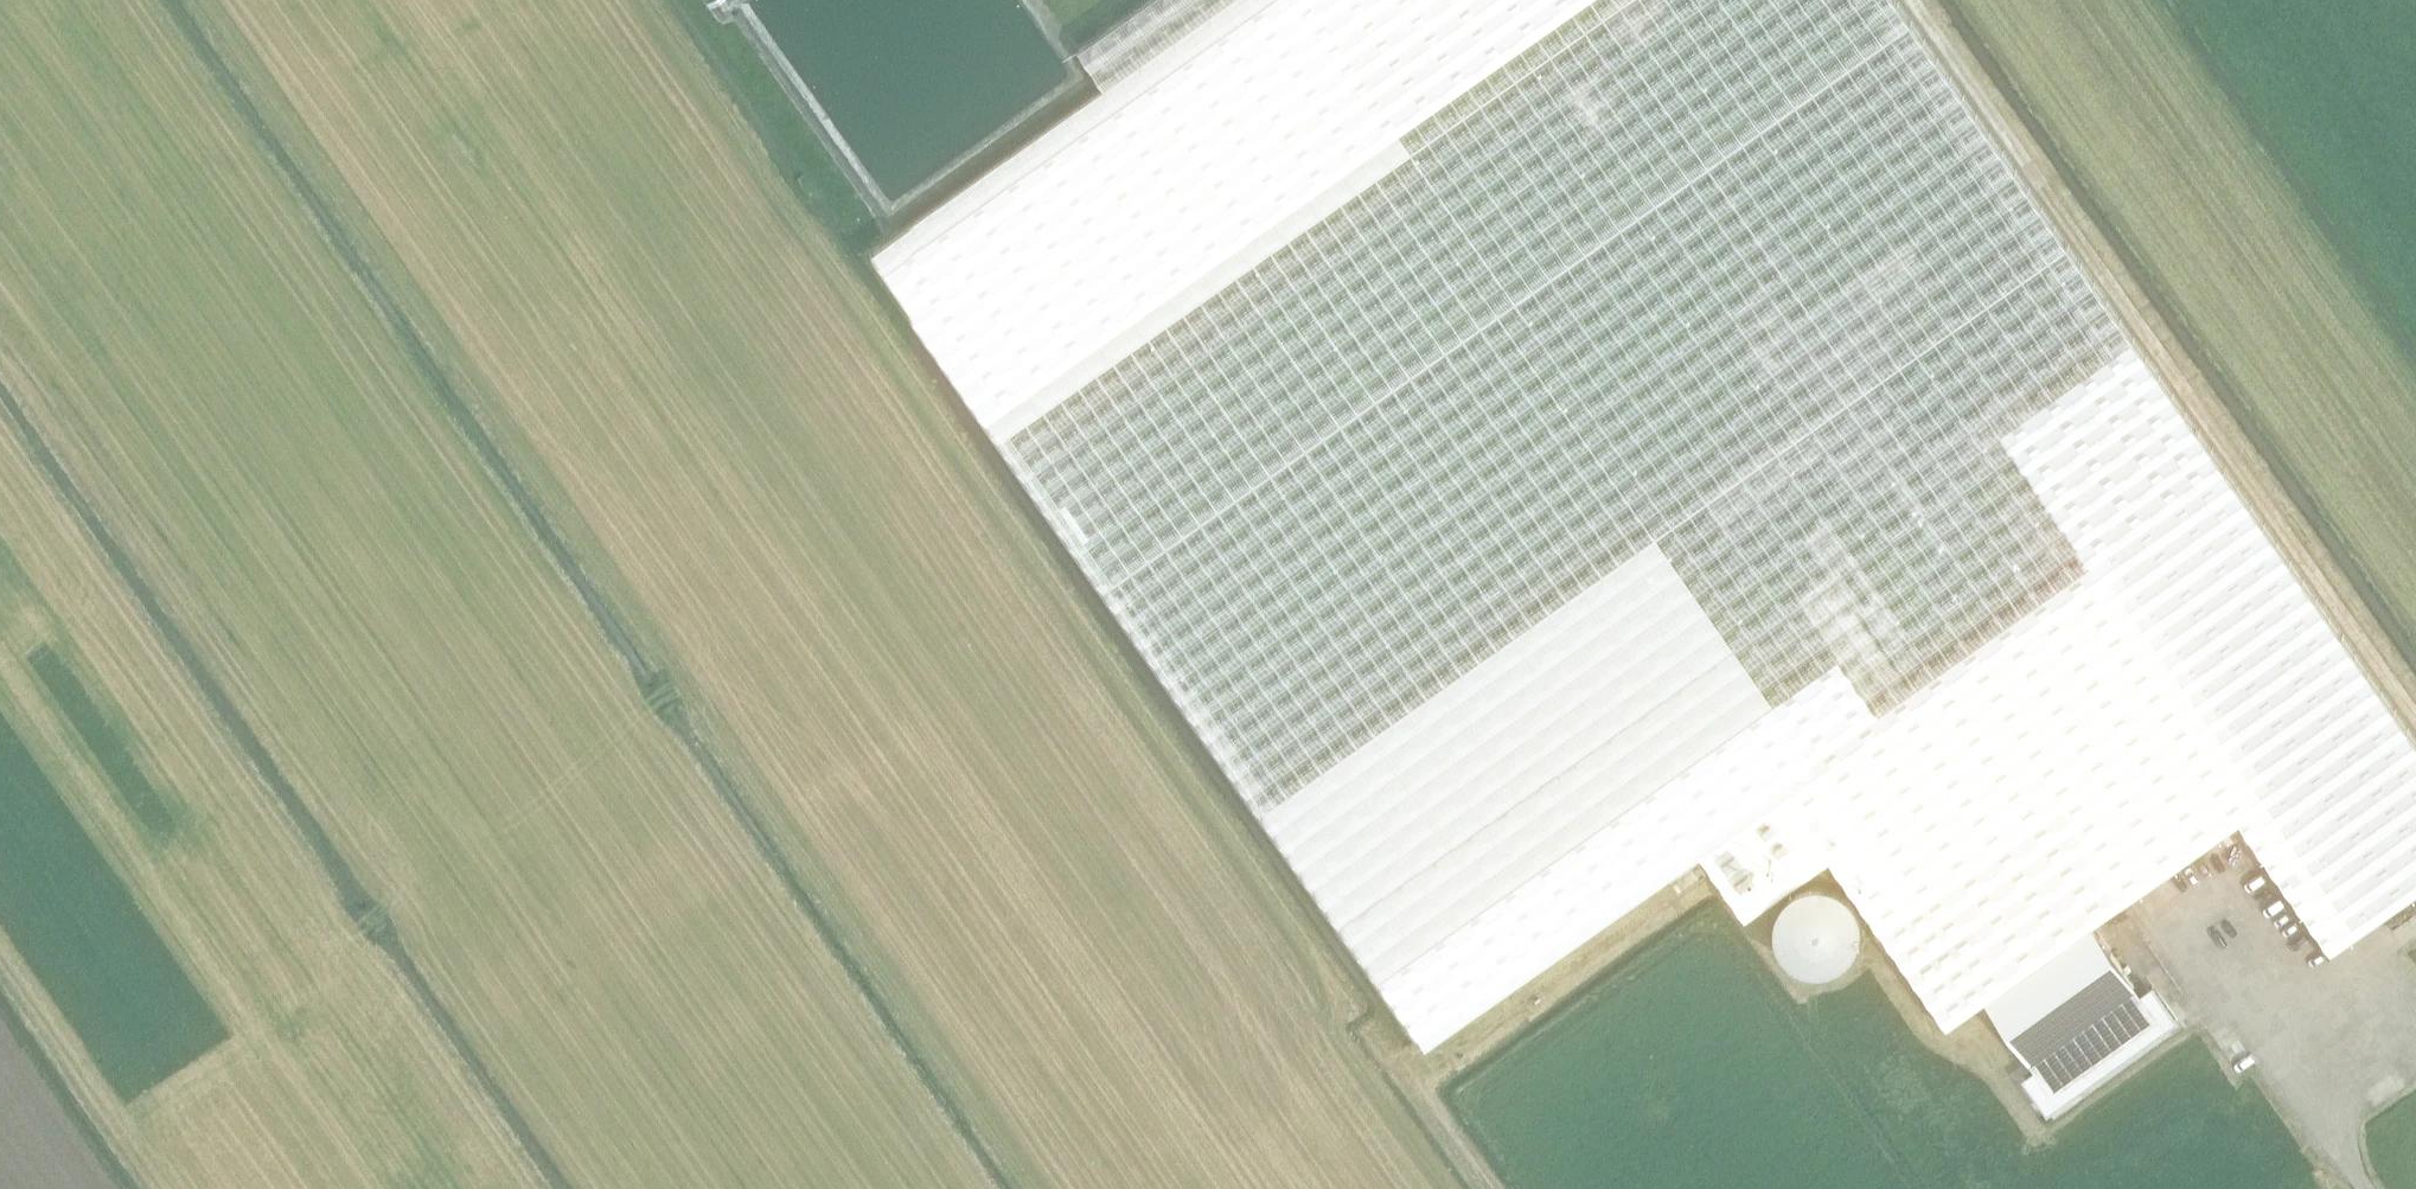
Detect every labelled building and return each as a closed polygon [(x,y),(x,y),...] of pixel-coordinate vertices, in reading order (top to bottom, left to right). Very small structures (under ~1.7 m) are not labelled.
[(2133,984),(2091,924),(2241,820),(2332,953),(2415,894),(2415,738),(1897,0),(1148,0),(1080,48),(1102,85),(888,236),(871,248),(1427,1044),(1700,852),(1745,917),(1831,858),(1948,1025),(1987,998),(2049,1087),(2154,1015),(2139,992),(2136,994),(2131,986),(2133,984)] [(1680,890),(1706,871),(1698,860),(1672,879),(1680,890)] [(1861,914),(1859,907),(1855,900),(1850,894),(1845,889),(1838,885),(1832,882),(1824,881),(1817,880),(1810,881),(1803,883),(1796,887),(1790,891),(1785,896),(1781,903),(1778,909),(1776,916),(1775,924),(1776,931),(1777,938),(1780,945),(1785,951),(1790,957),(1795,961),(1802,964),(1809,967),(1816,968),(1824,967),(1831,966),(1838,963),(1844,960),(1850,955),(1854,949),(1858,943),(1861,936),(1862,929),(1862,922),(1861,914)]
